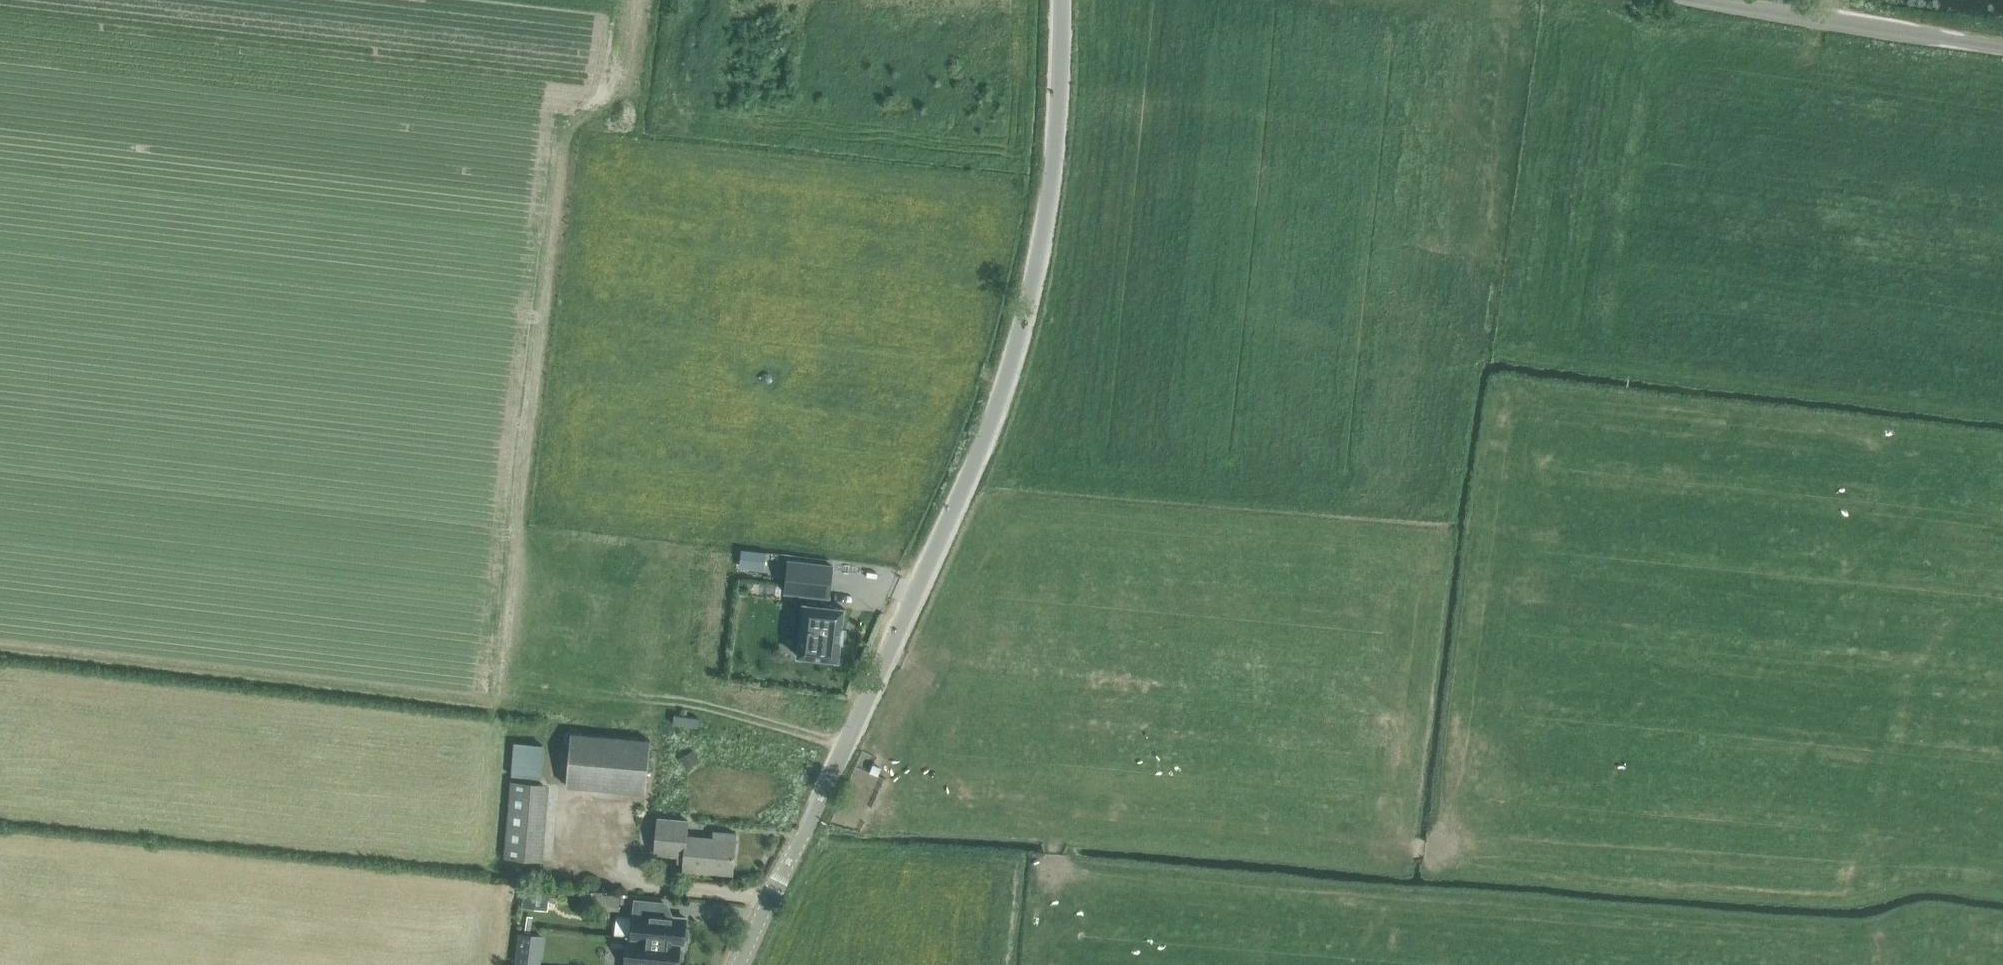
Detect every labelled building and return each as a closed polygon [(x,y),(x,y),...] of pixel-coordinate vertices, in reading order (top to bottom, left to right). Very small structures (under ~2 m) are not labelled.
[(741,550),(740,566),(763,568),(765,552),(741,550)] [(828,598),(832,566),(788,561),(785,593),(807,595),(806,604),(804,604),(798,656),(838,660),(840,641),(842,641),(843,628),(841,628),(843,609),(826,607),(827,597),(828,598)] [(570,734),(566,786),(592,789),(645,794),(650,740),(570,734)] [(517,745),(514,777),(540,779),(543,747),(517,745)] [(691,750),(677,760),(685,772),(699,762),(691,750)] [(541,861),(548,785),(512,781),(505,858),(541,861)] [(657,818),(654,854),(678,857),(677,863),(683,864),(682,871),(732,875),(735,834),(713,831),(713,838),(687,835),(688,821),(657,818)] [(532,888),(530,902),(538,903),(541,889),(532,888)] [(618,908),(619,894),(582,891),(581,904),(618,908)] [(631,938),(627,938),(627,939),(683,944),(683,941),(688,939),(688,930),(685,927),(686,918),(662,916),(663,902),(635,900),(631,938)] [(683,944),(627,939),(625,964),(677,964),(678,960),(682,958),(683,950),(679,947),(679,944),(683,945),(683,944)] [(539,953),(518,951),(517,964),(537,964),(539,953)]
